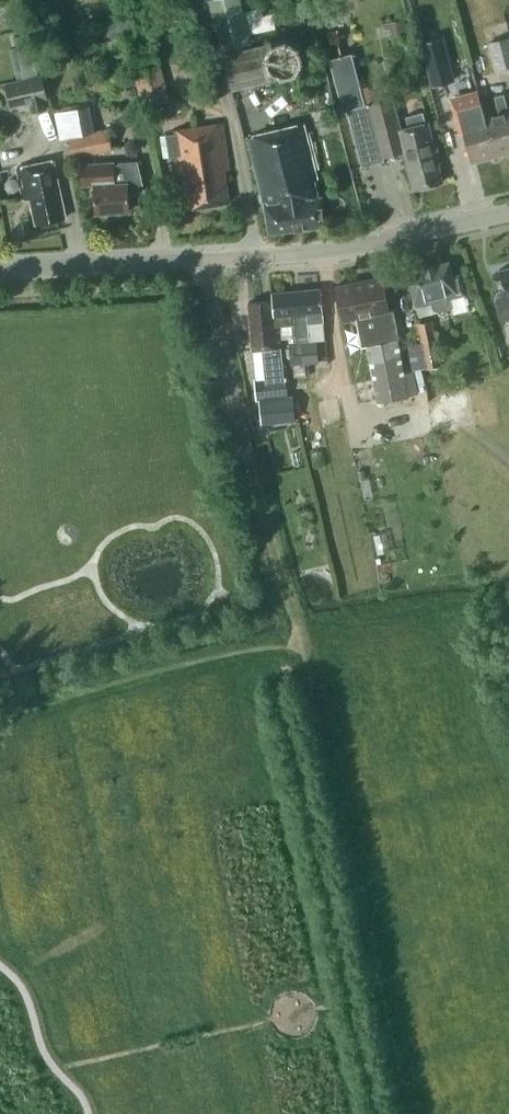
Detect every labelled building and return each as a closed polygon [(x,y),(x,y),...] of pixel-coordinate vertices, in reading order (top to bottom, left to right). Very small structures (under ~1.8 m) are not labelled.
[(252,44),(250,33),(276,28),(273,12),(264,13),(262,6),(244,10),(242,0),(211,0),(223,51),(252,44)] [(390,22),(393,39),(408,36),(405,19),(390,22)] [(48,96),(42,72),(39,73),(30,33),(15,36),(17,47),(11,48),(18,78),(5,81),(11,105),(29,101),(31,111),(47,107),(44,97),(48,96)] [(489,40),(497,69),(508,65),(508,35),(489,40)] [(252,44),(223,51),(231,88),(296,73),(304,59),(300,44),(287,37),(272,40),(252,44)] [(365,103),(362,90),(352,52),(330,58),(343,110),(348,109),(362,166),(385,160),(384,155),(405,150),(415,187),(442,180),(427,123),(401,130),(392,96),(365,103)] [(450,83),(443,57),(429,60),(436,87),(450,83)] [(143,103),(171,95),(162,59),(134,67),(143,103)] [(496,155),(508,151),(508,109),(505,92),(494,95),(499,113),(486,116),(496,155)] [(472,161),(496,155),(486,116),(473,120),(468,103),(458,105),(472,161)] [(94,130),(90,105),(56,109),(61,138),(70,136),(73,155),(112,150),(109,128),(94,130)] [(164,155),(174,154),(177,177),(185,176),(189,206),(229,200),(225,169),(231,168),(224,123),(219,124),(219,123),(175,129),(176,132),(172,132),(173,133),(161,134),(164,155)] [(325,225),(322,196),(318,195),(315,179),(317,179),(303,124),(248,137),(262,190),(260,190),(258,193),(259,199),(262,201),(265,200),(270,231),(325,225)] [(30,197),(36,223),(66,216),(54,159),(17,166),(24,198),(30,197)] [(93,183),(95,212),(130,210),(130,195),(146,191),(138,159),(118,161),(119,164),(114,164),(114,161),(80,163),(81,184),(93,183)] [(408,270),(416,305),(432,301),(434,308),(437,310),(451,307),(453,306),(451,297),(464,294),(460,274),(453,276),(450,261),(408,270)] [(506,293),(499,295),(496,298),(501,317),(505,319),(508,318),(508,267),(500,269),(506,293)] [(384,276),(334,285),(342,320),(356,317),(361,346),(367,345),(377,402),(419,394),(418,386),(415,370),(414,370),(405,372),(393,309),(391,310),(384,276)] [(310,335),(309,321),(324,320),(322,287),(297,289),(301,335),(310,335)] [(301,335),(297,289),(272,291),(273,299),(275,324),(280,323),(293,322),(294,336),(301,335)] [(275,324),(273,299),(250,300),(252,320),(251,320),(253,347),(263,346),(265,376),(254,376),(255,398),(266,397),(270,417),(297,412),(294,394),(288,395),(286,380),(285,380),(282,356),(280,323),(275,324)] [(424,385),(421,368),(441,364),(433,320),(418,323),(422,342),(410,344),(414,370),(415,370),(418,386),(424,385)] [(303,341),(305,363),(319,361),(317,339),(303,341)] [(305,363),(303,341),(289,342),(292,364),(305,363)]
